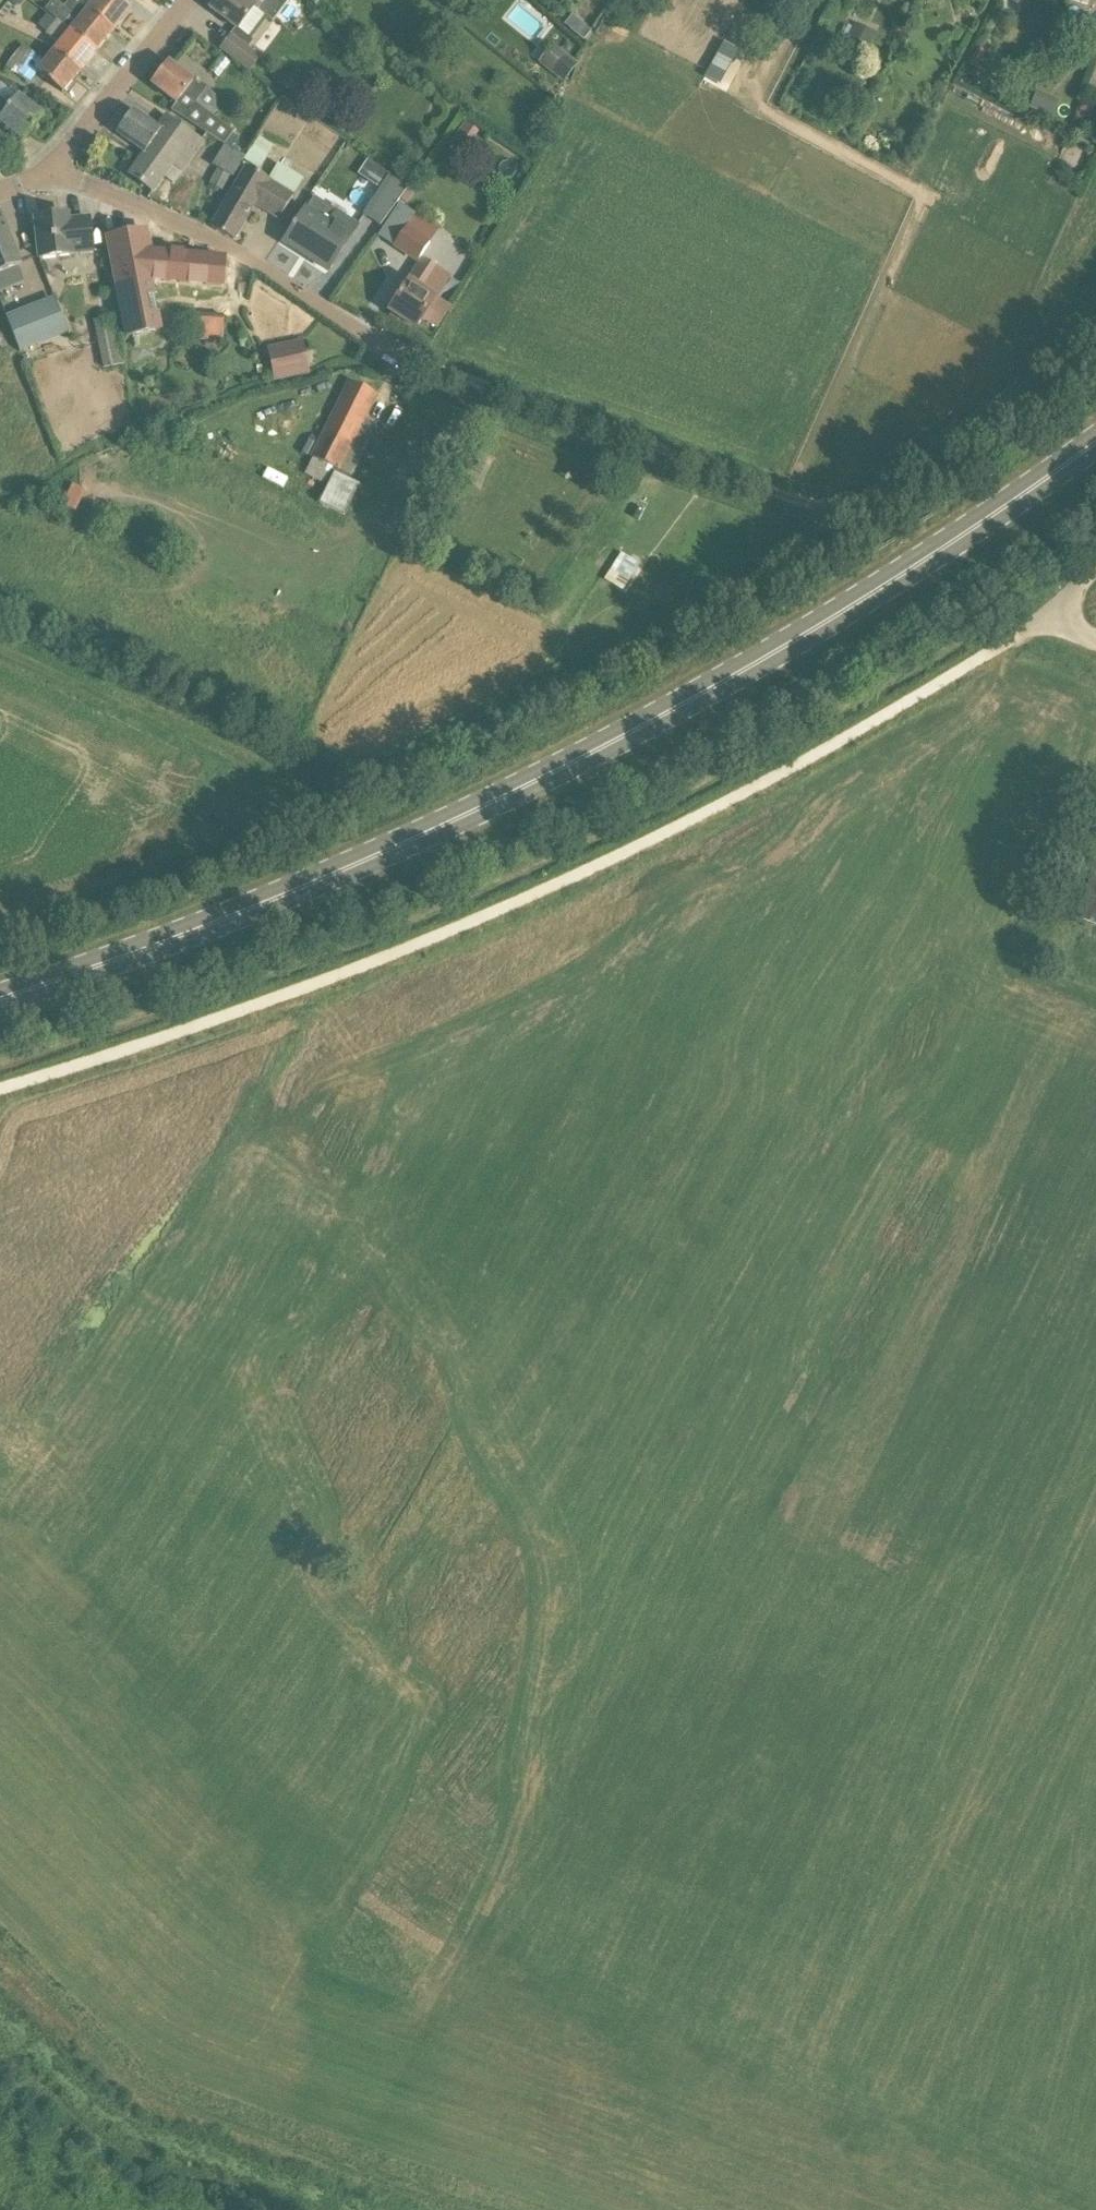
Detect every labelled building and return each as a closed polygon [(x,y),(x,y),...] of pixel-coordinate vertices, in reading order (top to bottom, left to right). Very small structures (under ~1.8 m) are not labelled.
[(64,7),(56,0),(53,0),(44,10),(57,21),(97,53),(113,32),(74,0),(69,0),(64,7)] [(113,32),(131,10),(118,0),(74,0),(113,32)] [(274,23),(292,0),(250,0),(249,2),(245,0),(218,0),(211,10),(238,31),(255,9),(274,23)] [(592,31),(573,15),(565,25),(584,41),(592,31)] [(57,21),(46,33),(61,46),(56,53),(81,72),(97,53),(57,21)] [(857,24),(847,44),(867,54),(877,34),(857,24)] [(260,58),(232,37),(221,51),(250,72),(260,58)] [(56,53),(50,59),(44,54),(40,58),(24,45),(7,66),(30,84),(38,74),(63,94),(81,72),(56,53)] [(579,65),(578,65),(553,45),(539,63),(564,84),(577,68),(579,65)] [(720,45),(705,76),(717,82),(732,51),(720,45)] [(234,133),(197,104),(206,92),(169,64),(153,86),(177,104),(171,112),(224,146),(234,133)] [(2,83),(0,85),(0,122),(24,142),(44,117),(2,83)] [(1051,114),(1058,97),(1036,88),(1029,104),(1051,114)] [(1092,117),(1095,109),(1093,101),(1085,98),(1079,111),(1092,117)] [(174,187),(202,142),(167,118),(160,129),(134,111),(117,135),(144,154),(130,175),(154,193),(164,179),(174,187)] [(466,123),(451,145),(463,154),(479,132),(466,123)] [(259,138),(245,162),(261,171),(275,147),(259,138)] [(245,162),(223,149),(211,169),(216,172),(208,187),(221,194),(228,180),(232,182),(245,162)] [(278,163),(268,179),(295,195),(304,179),(278,163)] [(256,205),(280,220),(296,196),(295,195),(268,179),(250,167),(212,229),(234,242),(256,205)] [(411,184),(385,167),(371,189),(378,193),(361,219),(375,229),(392,202),(396,205),(411,184)] [(357,229),(336,216),(313,201),(305,213),(287,241),(311,256),(308,259),(329,272),(357,229)] [(0,212),(0,275),(21,267),(0,212)] [(91,220),(61,223),(60,216),(37,218),(41,260),(72,258),(72,254),(94,252),(91,220)] [(405,230),(394,245),(418,262),(428,246),(405,230)] [(146,231),(109,239),(128,337),(161,331),(151,283),(154,283),(222,289),(225,260),(150,253),(146,231)] [(424,294),(438,274),(422,264),(391,312),(417,329),(423,320),(436,328),(449,308),(435,299),(434,301),(424,294)] [(45,308),(9,322),(19,348),(56,334),(45,308)] [(188,340),(224,341),(225,316),(190,314),(188,340)] [(116,317),(95,321),(104,368),(125,364),(116,317)] [(276,383),(311,375),(302,340),(267,349),(276,383)] [(377,397),(350,384),(313,459),(314,459),(336,470),(339,472),(357,436),(377,397)] [(369,442),(357,436),(339,472),(352,478),(369,442)] [(336,470),(314,459),(306,475),(327,486),(336,470)] [(603,579),(620,589),(637,563),(620,552),(603,579)] [(1090,870),(1074,912),(1077,913),(1076,917),(1095,925),(1095,872),(1090,870)]
